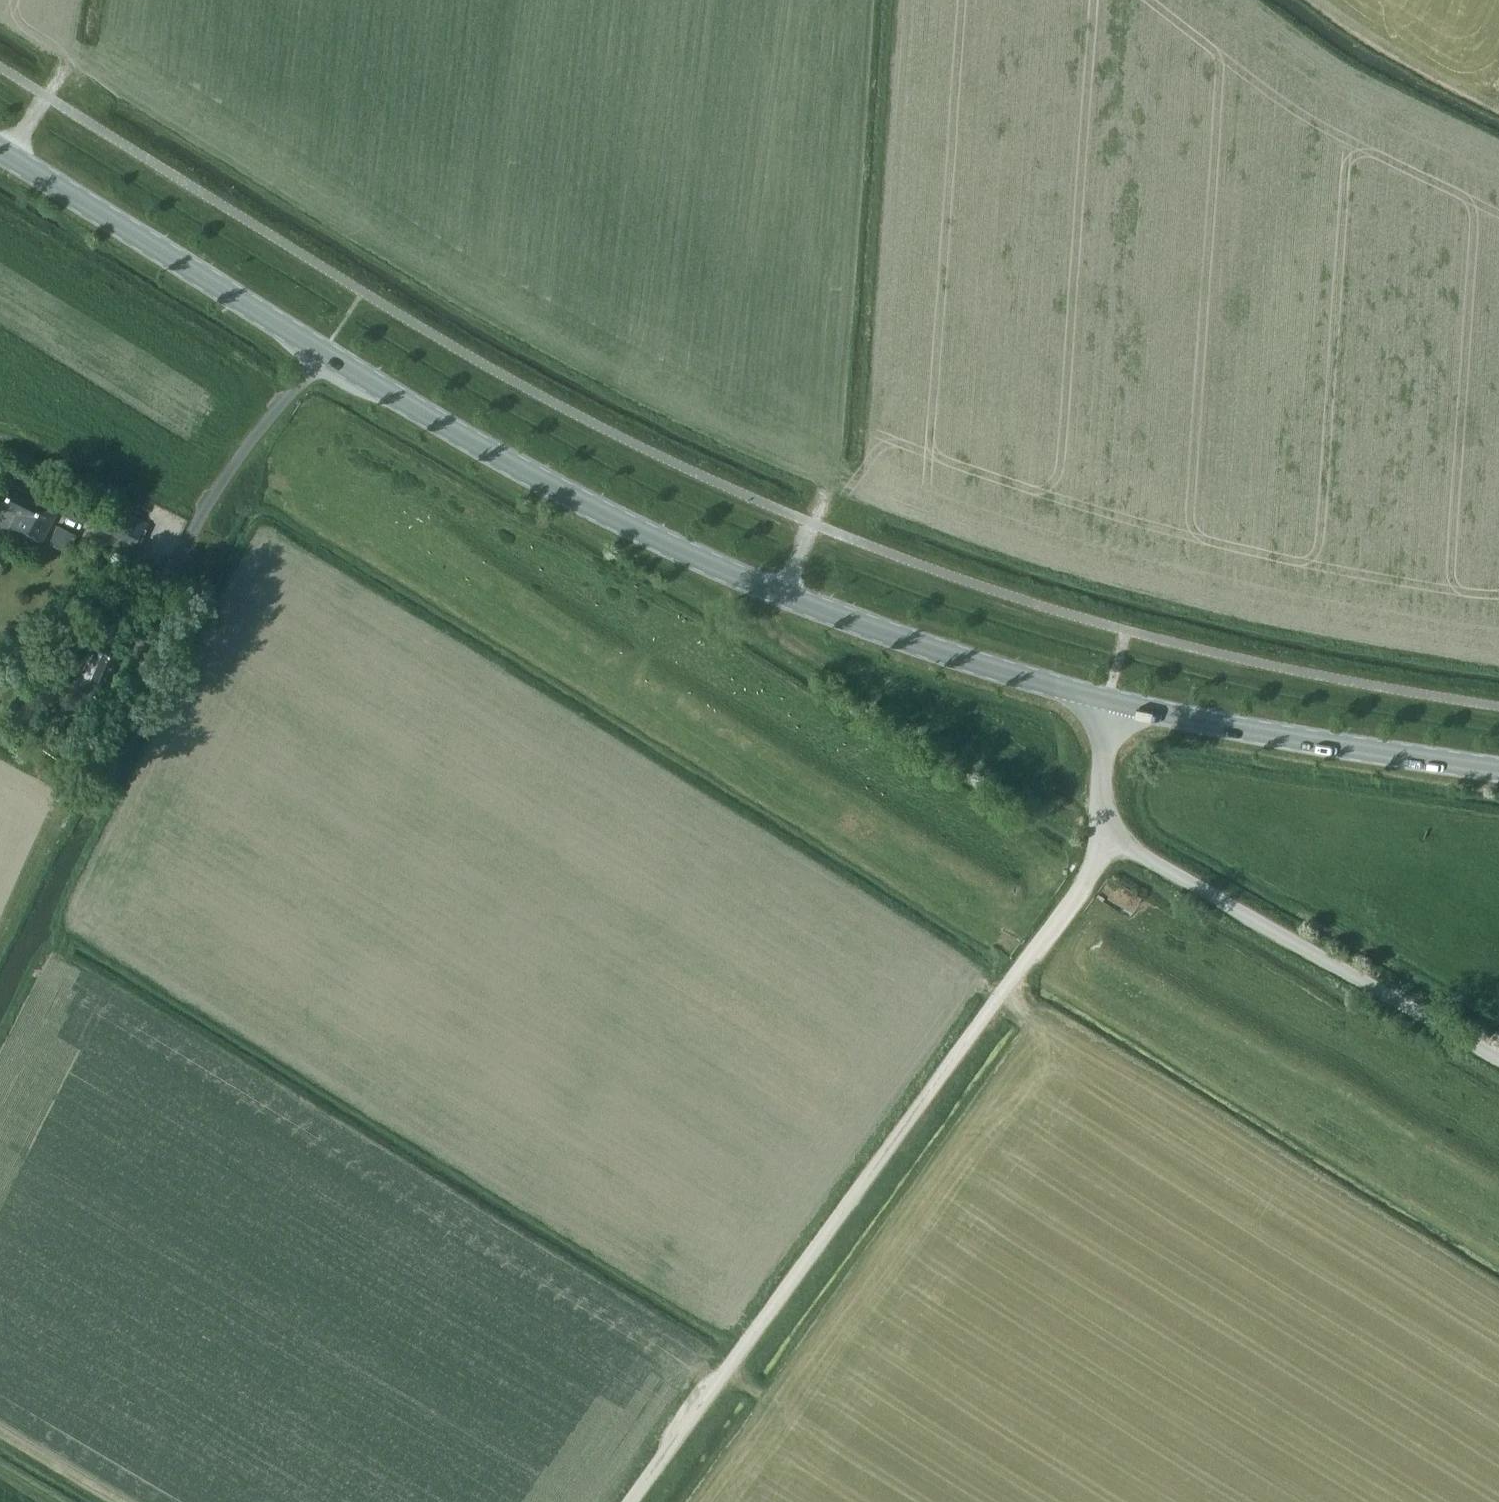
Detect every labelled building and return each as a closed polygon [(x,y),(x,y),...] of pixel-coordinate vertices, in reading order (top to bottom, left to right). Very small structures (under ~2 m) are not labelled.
[(11,484),(1,503),(15,511),(8,526),(38,542),(57,508),(11,484)] [(123,521),(89,503),(83,514),(118,532),(123,521)] [(118,657),(92,645),(79,673),(88,678),(82,690),(100,698),(118,657)]
